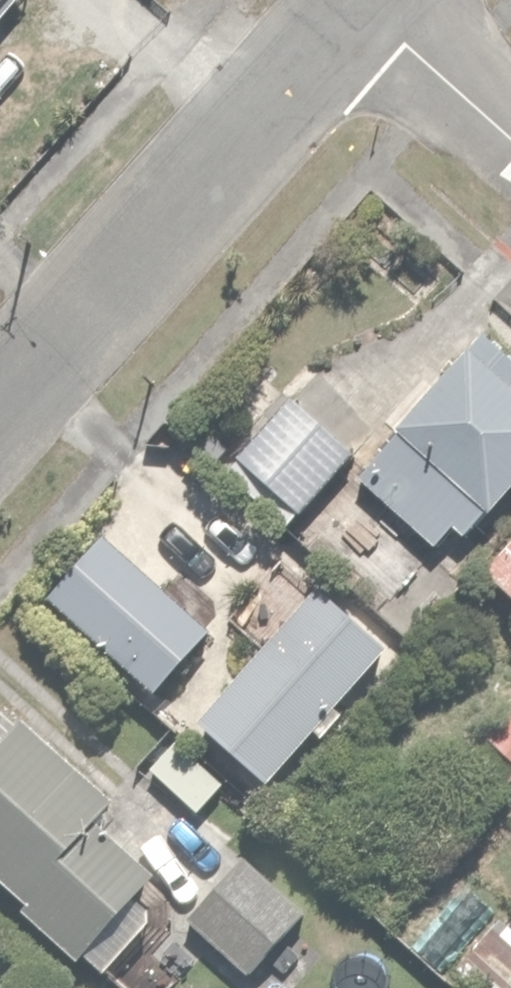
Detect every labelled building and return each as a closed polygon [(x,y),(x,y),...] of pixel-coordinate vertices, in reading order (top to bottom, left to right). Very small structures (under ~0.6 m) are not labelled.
[(510,474),(510,351),(492,334),(413,422),(493,494),(510,474)] [(288,391),(238,452),(308,510),(339,473),(333,468),(353,444),(288,391)] [(244,650),(97,522),(74,547),(80,552),(48,587),(154,682),(140,697),(174,728),(244,650)] [(491,560),(510,578),(510,539),(491,560)] [(383,634),(319,578),(201,713),(265,769),(383,634)] [(474,750),(510,783),(510,782),(510,710),(474,750)] [(4,717),(0,721),(0,874),(62,931),(128,860),(73,809),(88,794),(4,717)] [(225,775),(176,734),(149,766),(198,807),(225,775)] [(240,851),(183,912),(243,967),(299,906),(240,851)]
